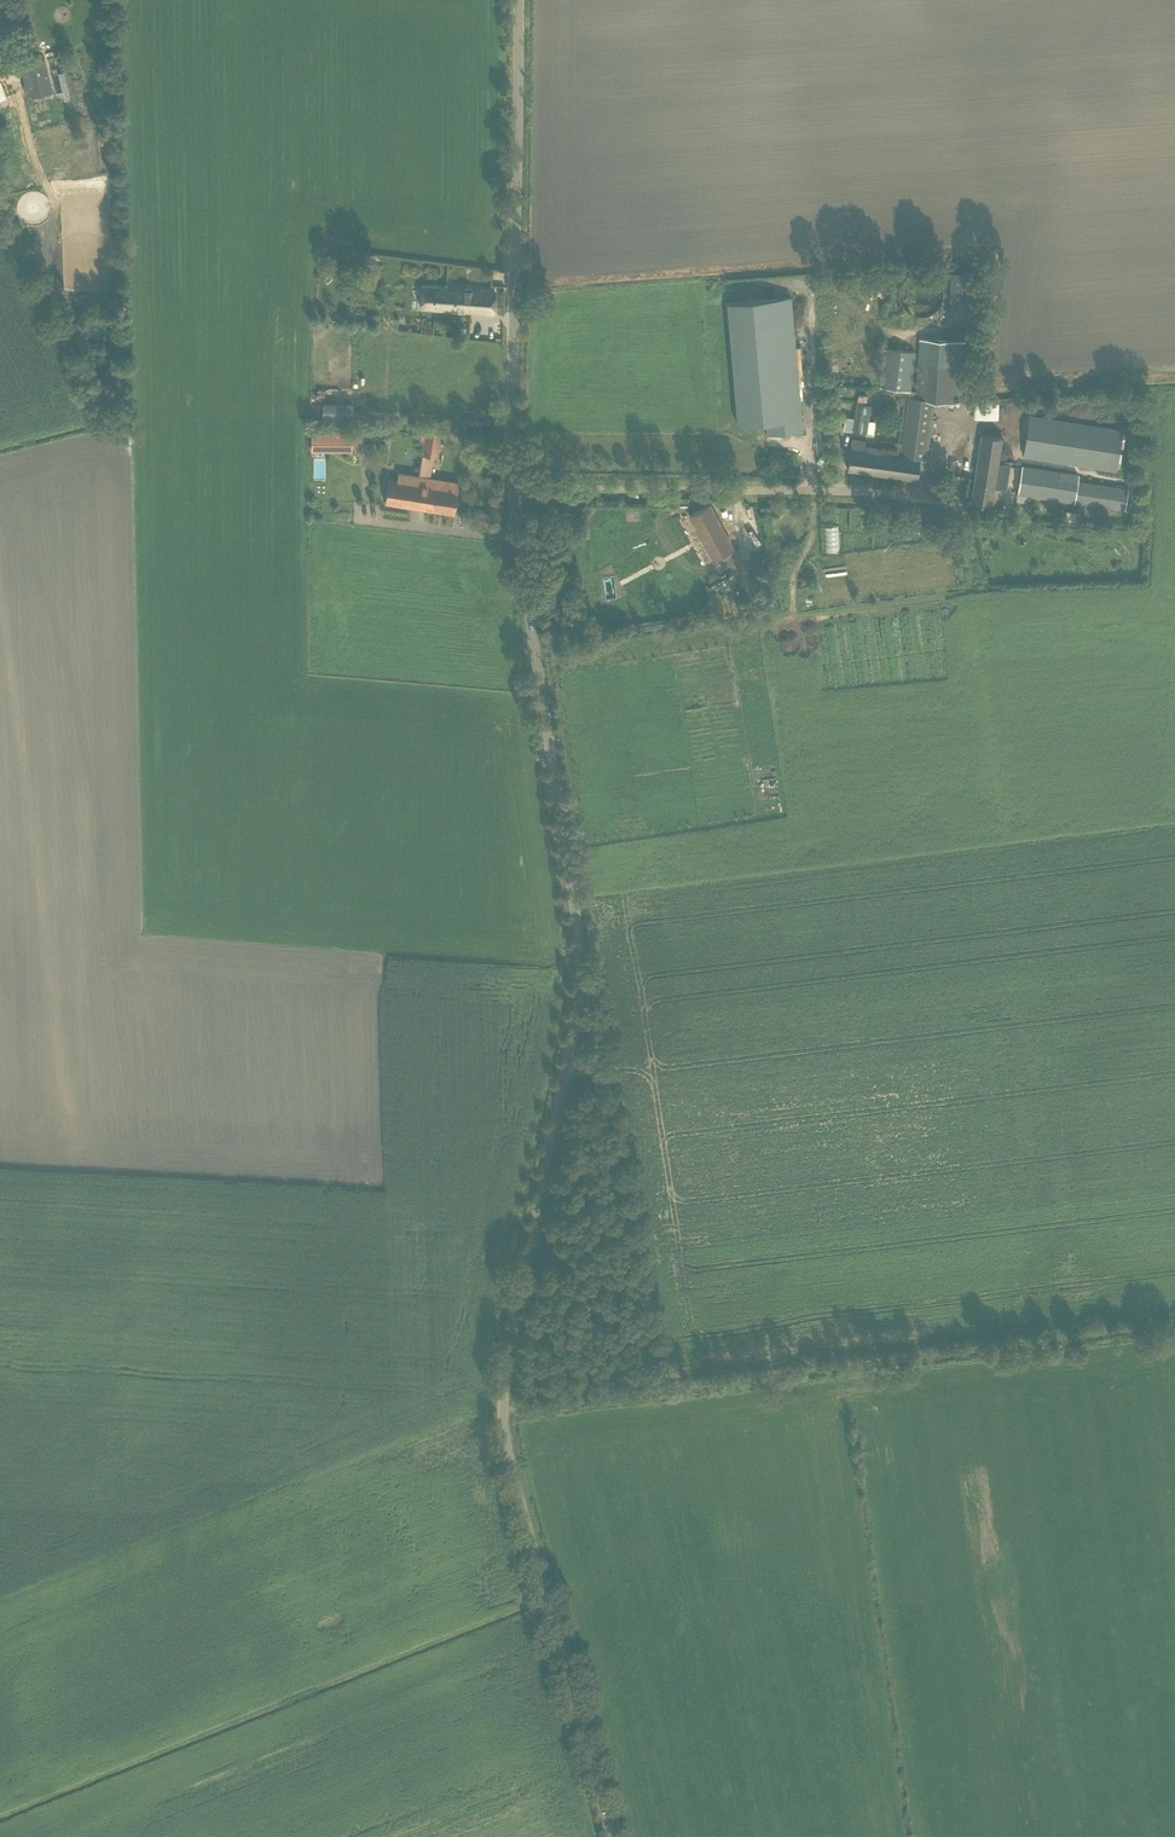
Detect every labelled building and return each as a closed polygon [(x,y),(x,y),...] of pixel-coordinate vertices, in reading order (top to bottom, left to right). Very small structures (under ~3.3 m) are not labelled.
[(21,65),(24,78),(27,78),(28,84),(24,85),(26,96),(31,94),(32,97),(52,92),(44,59),(21,65)] [(63,72),(58,73),(65,100),(70,99),(63,72)] [(905,278),(903,280),(902,282),(901,284),(900,286),(899,288),(899,290),(899,293),(899,295),(899,297),(900,300),(900,302),(901,304),(903,306),(904,308),(906,309),(907,311),(909,312),(911,313),(913,314),(916,315),(918,316),(920,316),(923,316),(925,315),(927,315),(929,314),(932,313),(934,312),(935,310),(937,309),(939,307),(940,305),(941,303),(942,301),(943,299),(943,296),(943,294),(943,292),(943,289),(943,287),(942,285),(941,283),(940,281),(938,279),(937,277),(935,276),(933,274),(931,273),(929,272),(926,272),(924,271),(922,271),(919,271),(917,271),(915,272),(913,273),(911,274),(909,275),(907,276),(905,278)] [(950,272),(950,302),(972,302),(972,273),(950,272)] [(495,292),(483,291),(422,287),(421,307),(482,312),(494,313),(495,292)] [(737,424),(765,422),(766,434),(802,431),(791,297),(727,303),(737,424)] [(916,395),(962,398),(965,342),(919,339),(916,390),(916,395)] [(905,390),(909,391),(909,389),(914,354),(885,349),(879,386),(905,390)] [(849,457),(847,469),(916,479),(917,479),(924,480),(926,468),(933,415),(935,401),(916,398),(916,395),(916,390),(909,389),(909,391),(905,390),(905,393),(908,393),(900,455),(877,452),(878,447),(865,445),(865,441),(852,439),(850,448),(849,457)] [(973,400),(974,417),(999,416),(998,399),(973,400)] [(310,415),(311,415),(311,423),(316,423),(317,419),(353,420),(353,403),(323,402),(323,403),(309,403),(309,408),(310,408),(310,415)] [(852,431),(866,433),(870,406),(855,404),(852,431)] [(1079,465),(1115,471),(1122,430),(1029,415),(1023,456),(1069,463),(1079,465)] [(422,455),(438,457),(441,432),(426,430),(422,455)] [(312,452),(352,452),(351,433),(312,432),(312,452)] [(982,435),(971,501),(991,505),(994,487),(1006,489),(1010,465),(998,463),(1002,438),(982,435)] [(1076,481),(1077,475),(1022,466),(1017,493),(1124,510),(1128,489),(1076,481)] [(385,503),(418,508),(421,485),(418,484),(418,476),(398,472),(397,481),(388,479),(385,503)] [(421,485),(418,508),(454,514),(454,513),(453,513),(458,482),(418,476),(418,484),(421,485)] [(700,535),(712,558),(713,557),(718,567),(736,557),(731,548),(732,547),(719,524),(720,523),(715,515),(710,504),(689,515),(699,535),(700,535)] [(1066,512),(1066,521),(1079,522),(1079,512),(1066,512)] [(602,599),(616,598),(615,575),(601,576),(602,599)] [(708,596),(711,610),(735,605),(732,591),(708,596)] [(735,594),(737,605),(752,603),(750,591),(735,594)]
